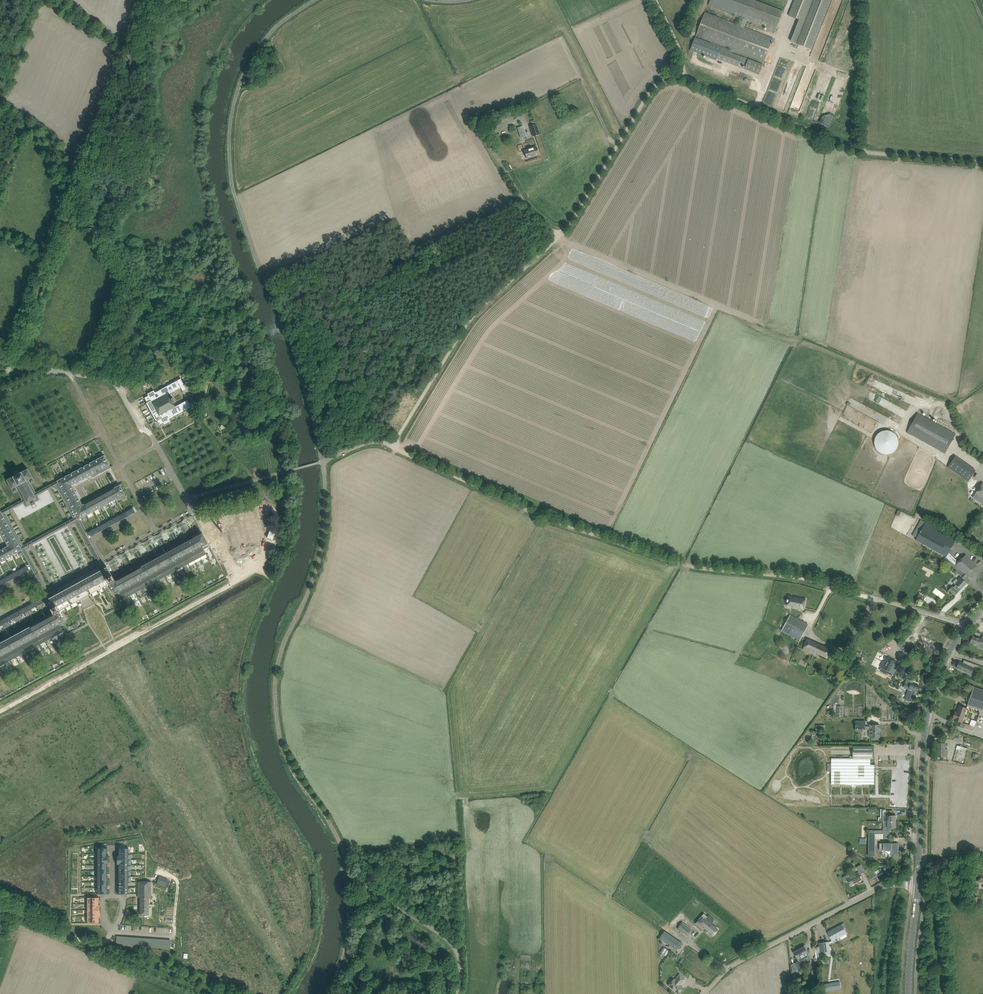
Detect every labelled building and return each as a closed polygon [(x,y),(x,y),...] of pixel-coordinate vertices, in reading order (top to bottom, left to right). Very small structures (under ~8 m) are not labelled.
[(743,68),(747,58),(732,53),(733,50),(764,62),(773,38),(745,27),(747,20),(776,31),(784,11),(755,0),(710,0),(708,5),(739,17),(737,24),(705,12),(696,36),(690,50),(716,60),(717,59),(743,68)] [(789,15),(799,19),(791,41),(812,49),(832,0),(795,0),(789,15)] [(847,40),(846,47),(853,49),(854,41),(847,40)] [(749,59),(745,69),(759,75),(763,65),(749,59)] [(773,100),(785,67),(778,65),(766,98),(773,100)] [(831,122),(847,75),(839,73),(824,119),(831,122)] [(816,115),(829,75),(828,74),(827,76),(822,74),(809,112),(816,115)] [(785,88),(779,104),(785,106),(791,90),(785,88)] [(792,107),(799,109),(801,102),(794,100),(792,107)] [(536,124),(529,126),(533,137),(540,134),(536,124)] [(536,146),(524,151),(526,158),(539,154),(536,146)] [(148,396),(144,398),(147,402),(146,403),(156,421),(157,421),(159,426),(163,424),(164,425),(171,422),(170,419),(192,408),(187,400),(175,406),(173,403),(175,402),(173,398),(171,399),(169,395),(181,388),(183,392),(183,391),(187,389),(181,378),(155,392),(154,390),(147,394),(148,396)] [(867,410),(872,403),(866,400),(862,407),(867,410)] [(945,454),(956,434),(918,413),(907,433),(945,454)] [(875,441),(875,443),(875,445),(876,448),(877,449),(878,451),(880,452),(882,453),(884,454),(886,454),(888,454),(890,454),(892,453),(894,452),(895,450),(896,449),(897,447),(898,445),(898,443),(898,441),(898,439),(897,437),(896,435),(894,433),(893,432),(891,431),(888,431),(886,430),(884,431),(882,431),(880,432),(878,434),(877,435),(876,437),(875,439),(875,441)] [(104,455),(51,484),(53,487),(58,484),(76,517),(71,520),(73,523),(75,522),(96,561),(100,559),(92,545),(88,538),(78,520),(125,494),(120,484),(101,494),(102,494),(82,505),(72,485),(91,475),(92,478),(111,468),(110,467),(104,455)] [(36,492),(31,484),(35,482),(28,469),(20,473),(20,472),(19,471),(18,471),(17,471),(16,471),(15,471),(14,472),(14,473),(13,473),(13,474),(13,475),(14,476),(6,480),(13,493),(17,491),(22,500),(13,505),(15,508),(24,503),(26,507),(31,505),(31,506),(36,504),(35,502),(40,500),(37,496),(46,491),(44,488),(36,492)] [(982,483),(975,494),(982,500),(982,483)] [(0,512),(0,532),(2,535),(2,536),(8,546),(0,550),(0,562),(22,551),(31,568),(34,574),(38,572),(25,549),(27,547),(26,544),(23,545),(20,547),(12,532),(11,530),(3,514),(6,513),(8,512),(6,508),(4,510),(0,512)] [(258,509),(210,521),(216,545),(264,533),(258,509)] [(949,552),(956,539),(925,522),(921,520),(912,535),(917,538),(915,540),(946,557),(949,552)] [(184,521),(181,523),(187,533),(189,531),(184,521)] [(35,544),(65,527),(64,523),(33,540),(35,544)] [(181,523),(178,524),(184,534),(187,533),(181,523)] [(172,527),(169,529),(175,539),(178,537),(172,527)] [(169,529),(167,531),(172,541),(175,539),(169,529)] [(31,649),(45,641),(63,631),(61,628),(61,627),(59,624),(65,621),(59,611),(80,600),(88,595),(109,584),(114,594),(120,591),(121,595),(122,595),(124,598),(206,554),(204,550),(209,547),(202,533),(198,535),(197,536),(179,546),(178,545),(177,545),(176,546),(175,547),(135,569),(134,569),(133,569),(132,570),(131,571),(132,571),(114,580),(107,567),(105,568),(103,565),(103,564),(102,564),(99,566),(101,570),(97,572),(79,582),(73,585),(56,595),(51,597),(49,593),(46,595),(48,599),(45,600),(53,614),(36,623),(35,623),(34,623),(33,623),(33,624),(32,624),(33,625),(0,643),(0,666),(31,649)] [(137,547),(134,548),(139,557),(140,558),(143,557),(142,555),(137,547)] [(946,557),(943,560),(948,564),(961,576),(958,579),(957,578),(956,578),(953,582),(953,583),(955,585),(953,587),(958,591),(960,589),(961,589),(967,583),(963,580),(966,576),(967,576),(977,565),(966,554),(958,562),(949,552),(946,557)] [(126,553),(123,554),(127,562),(128,564),(131,563),(126,553)] [(114,559),(111,561),(116,571),(119,569),(114,559)] [(111,561),(108,562),(114,572),(116,571),(111,561)] [(39,574),(35,575),(43,590),(47,588),(39,574)] [(955,596),(958,592),(958,591),(953,587),(952,586),(949,590),(955,596)] [(788,595),(786,604),(793,605),(792,607),(801,609),(802,607),(804,607),(806,599),(788,595)] [(800,640),(807,627),(789,618),(782,631),(800,640)] [(981,639),(973,636),(970,642),(978,645),(979,643),(978,647),(982,649),(982,637),(982,636),(981,639)] [(827,658),(831,650),(807,639),(803,649),(816,655),(816,653),(827,658)] [(899,663),(886,656),(880,667),(893,674),(899,663)] [(975,664),(964,660),(963,663),(959,662),(956,667),(971,674),(974,666),(978,667),(978,666),(975,664)] [(905,683),(904,687),(908,689),(907,694),(911,695),(909,701),(914,702),(916,697),(917,692),(918,692),(920,686),(912,684),(913,681),(909,679),(908,684),(905,683)] [(967,706),(982,711),(982,690),(974,687),(967,706)] [(959,706),(957,712),(955,712),(953,718),(955,719),(954,720),(962,723),(967,708),(959,706)] [(833,723),(833,713),(822,713),(823,723),(833,723)] [(880,737),(880,726),(870,726),(870,727),(865,727),(865,722),(856,722),(856,731),(865,731),(865,730),(869,730),(869,737),(873,737),(873,738),(874,739),(877,739),(878,738),(878,737),(880,737)] [(964,746),(979,751),(982,742),(967,737),(964,746)] [(937,743),(937,757),(947,757),(947,752),(947,749),(945,749),(945,743),(937,743)] [(969,748),(957,745),(953,762),(964,765),(969,748)] [(832,764),(827,764),(827,772),(831,772),(831,784),(874,784),(875,765),(871,765),(871,758),(873,758),(873,746),(853,746),(853,758),(832,758),(832,764)] [(884,815),(884,818),(884,821),(887,821),(896,821),(896,815),(893,815),(893,810),(886,810),(886,811),(884,811),(884,815)] [(892,828),(896,828),(896,821),(887,821),(884,821),(883,821),(883,834),(883,837),(889,837),(889,831),(892,831),(892,828)] [(898,843),(880,843),(880,850),(891,850),(891,857),(898,857),(898,843)] [(845,881),(848,880),(851,886),(855,884),(854,883),(857,882),(862,880),(858,873),(852,876),(851,874),(849,873),(844,876),(843,878),(845,881)] [(151,881),(138,881),(138,886),(138,897),(140,897),(140,915),(149,915),(149,897),(151,897),(151,881)] [(701,917),(696,923),(705,931),(707,933),(708,931),(713,935),(718,929),(711,924),(715,920),(709,915),(705,920),(701,917)] [(687,936),(692,929),(682,922),(678,929),(687,936)] [(842,924),(828,932),(832,941),(839,937),(841,940),(847,936),(846,933),(847,933),(842,924)] [(677,950),(682,942),(665,931),(660,938),(677,950)] [(819,943),(820,949),(815,949),(816,959),(820,958),(820,955),(831,953),(829,942),(819,943)] [(794,951),(799,961),(791,965),(792,966),(791,966),(791,968),(793,972),(803,967),(801,963),(810,958),(804,946),(800,948),(801,949),(794,952),(794,951)] [(669,986),(678,993),(683,987),(681,985),(686,979),(680,974),(675,980),(674,979),(669,986)]
